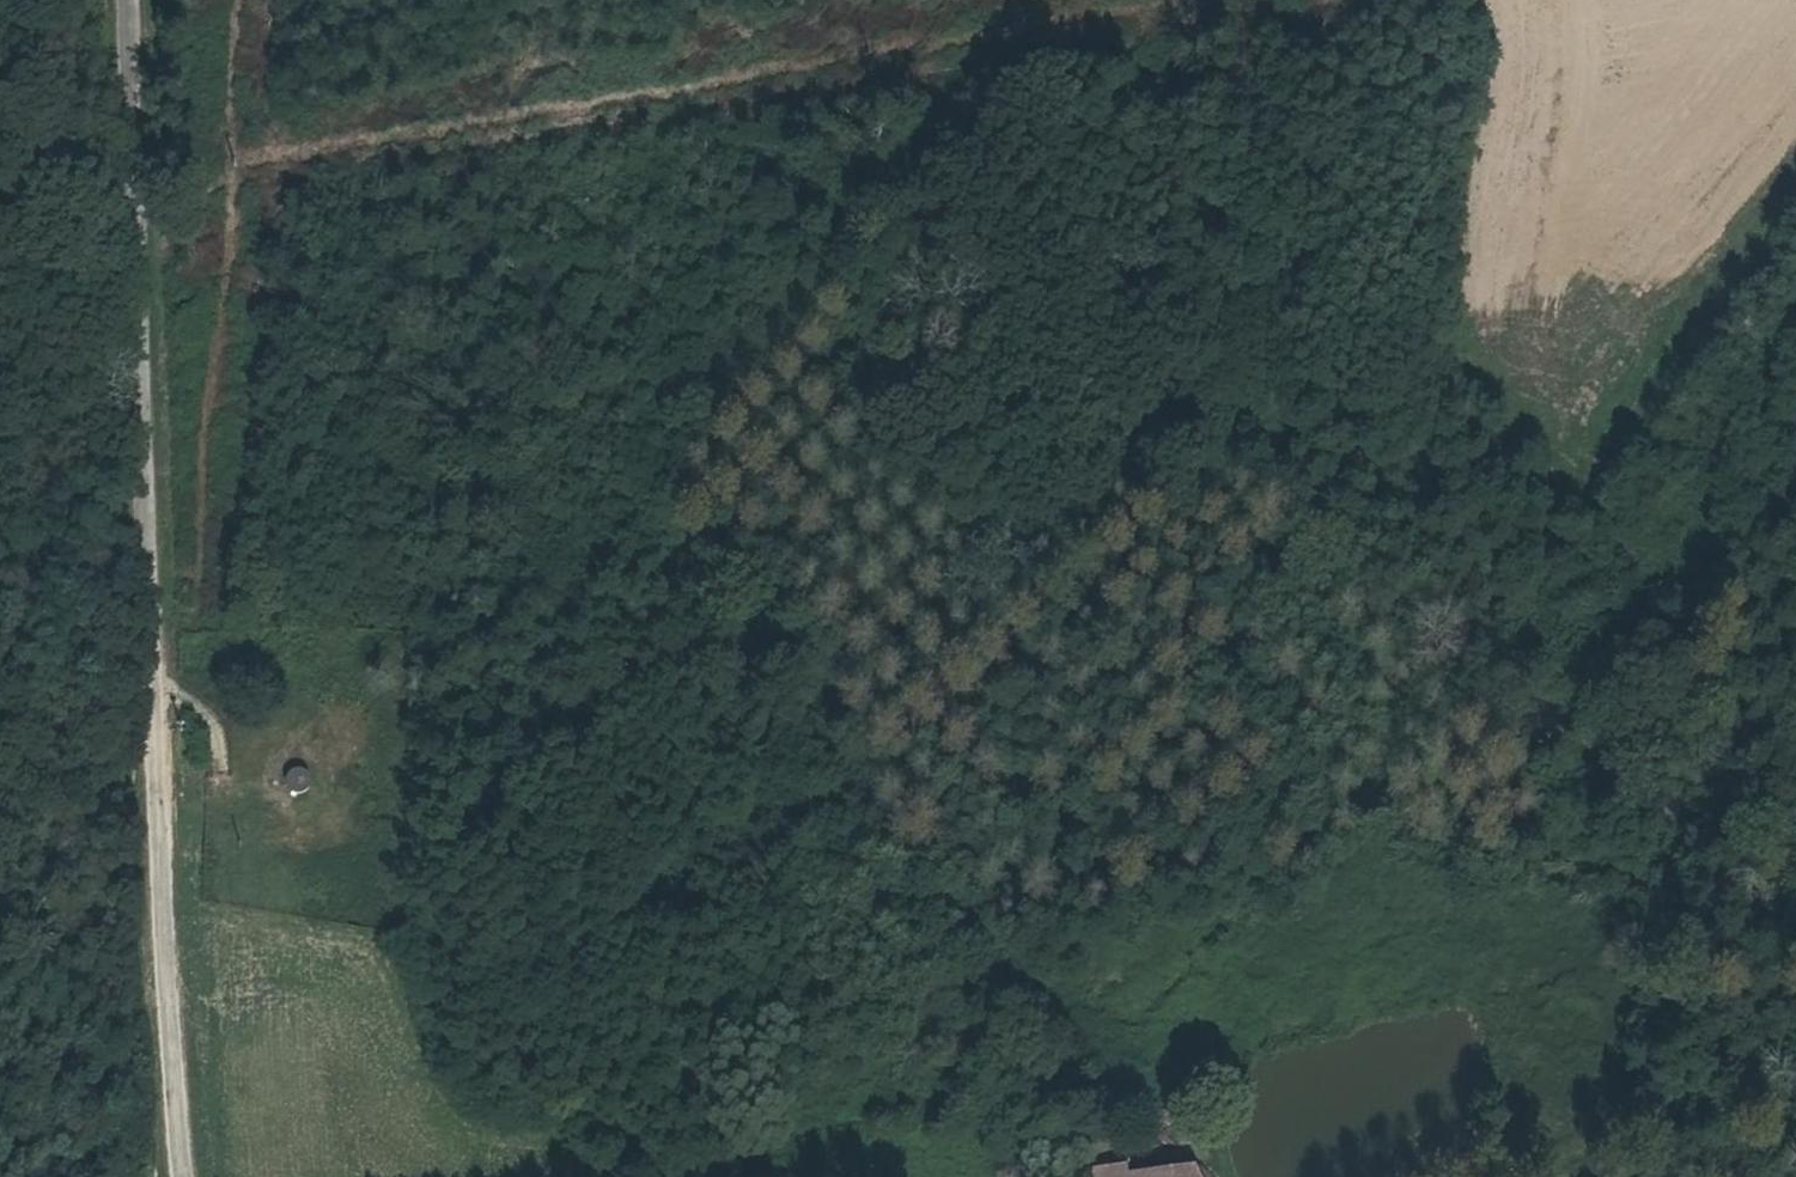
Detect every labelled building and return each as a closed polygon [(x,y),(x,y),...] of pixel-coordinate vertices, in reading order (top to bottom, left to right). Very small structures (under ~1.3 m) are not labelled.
[(1200,1159),(1132,1172),(1131,1163),(1128,1164),(1130,1176),(1207,1176),(1200,1159)] [(1128,1164),(1089,1170),(1090,1176),(1130,1176),(1128,1164)]
